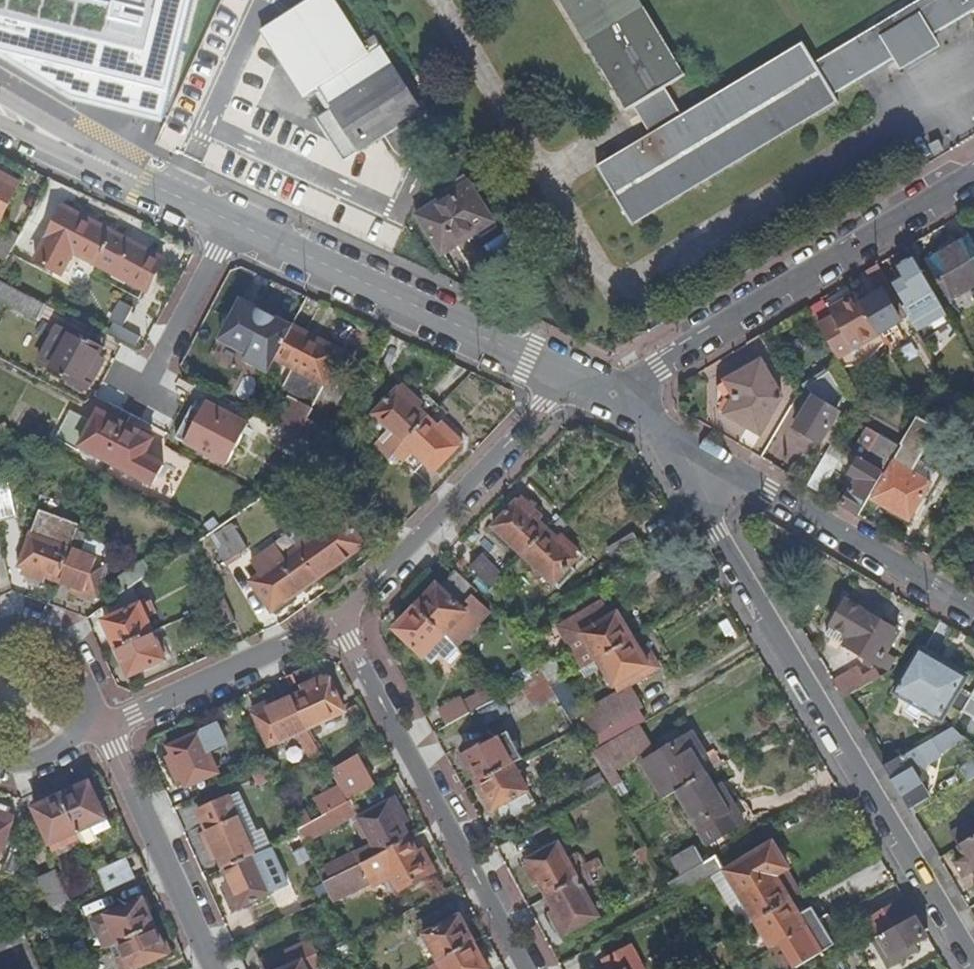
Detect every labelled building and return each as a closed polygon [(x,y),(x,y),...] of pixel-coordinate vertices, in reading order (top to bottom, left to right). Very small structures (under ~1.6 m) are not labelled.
[(84,95),(164,116),(193,0),(0,0),(0,46),(84,95)] [(259,33),(300,99),(315,90),(328,113),(313,121),(341,165),(419,117),(379,51),(376,53),(370,43),(360,49),(329,0),(312,0),(263,31),(259,33)] [(815,68),(802,46),(800,48),(802,51),(683,122),(665,91),(685,79),(683,78),(681,79),(632,0),(560,0),(626,111),(622,113),(623,115),(631,111),(650,143),(599,174),(597,171),(595,173),(631,232),(633,231),(630,227),(833,106),(836,110),(839,108),(834,99),(918,48),(973,15),(973,0),(928,0),(815,68)] [(2,220),(21,184),(0,172),(0,219),(2,220)] [(464,179),(452,187),(451,196),(415,219),(441,262),(495,229),(464,179)] [(100,263),(116,233),(65,207),(36,261),(63,275),(75,253),(99,265),(100,263)] [(21,236),(6,229),(0,241),(0,259),(7,263),(21,236)] [(166,260),(116,233),(100,263),(99,265),(149,292),(166,260)] [(969,239),(926,265),(948,303),(973,288),(973,247),(969,239)] [(931,292),(912,260),(895,270),(902,281),(896,285),(891,288),(903,308),(901,310),(907,319),(916,334),(926,328),(924,323),(943,312),(931,292)] [(889,289),(876,268),(864,276),(877,297),(880,295),(889,289)] [(902,281),(895,270),(894,268),(888,272),(896,285),(902,281)] [(0,281),(0,299),(40,320),(48,305),(0,281)] [(880,295),(897,325),(907,319),(901,310),(889,289),(880,295)] [(880,295),(877,297),(858,308),(876,338),(879,336),(882,341),(888,338),(885,332),(897,325),(880,295)] [(98,311),(122,323),(129,310),(105,297),(98,311)] [(858,308),(852,297),(837,307),(840,312),(830,318),(832,322),(818,331),(837,362),(876,338),(858,308)] [(277,358),(294,326),(244,300),(227,332),(255,347),(248,360),(270,372),(277,358)] [(840,312),(837,307),(826,313),(830,318),(840,312)] [(343,353),(294,326),(277,358),(296,368),(282,396),(291,401),(278,425),(290,431),(315,445),(319,447),(328,429),(309,419),(343,353)] [(53,372),(83,387),(87,390),(104,360),(99,357),(104,348),(74,332),(73,334),(60,327),(42,363),(55,370),(53,372)] [(930,353),(949,342),(943,330),(923,341),(930,353)] [(760,366),(717,391),(717,415),(760,439),(781,403),(760,366)] [(821,446),(824,443),(836,421),(839,415),(835,413),(844,399),(829,376),(804,391),(812,400),(794,430),(821,446)] [(429,418),(441,405),(429,394),(422,401),(405,383),(375,414),(405,443),(429,418)] [(237,417),(208,401),(185,441),(215,456),(237,417)] [(83,446),(109,460),(128,426),(101,411),(95,422),(74,411),(59,439),(80,450),(83,446)] [(436,425),(429,418),(405,443),(395,454),(415,473),(425,462),(435,471),(464,441),(441,419),(436,425)] [(901,445),(903,447),(893,465),(871,502),(909,524),(913,518),(918,521),(937,490),(911,475),(917,464),(937,430),(917,418),(901,445)] [(824,443),(831,447),(844,425),(836,421),(824,443)] [(128,426),(109,460),(156,484),(166,465),(147,456),(155,440),(128,426)] [(308,457),(315,445),(290,431),(284,444),(308,457)] [(853,459),(858,461),(848,477),(856,482),(841,508),(859,519),(891,463),(899,449),(869,432),(853,459)] [(899,449),(891,463),(893,465),(903,447),(901,445),(899,449)] [(807,489),(820,496),(834,472),(821,464),(807,489)] [(943,479),(917,464),(911,475),(937,490),(943,479)] [(18,516),(9,480),(0,483),(0,520),(18,516)] [(525,555),(549,530),(548,529),(554,523),(545,512),(541,515),(523,497),(495,527),(525,555)] [(45,575),(60,581),(71,549),(81,525),(41,511),(21,566),(26,568),(23,574),(43,581),(45,575)] [(345,517),(299,549),(320,578),(366,546),(345,517)] [(569,523),(563,517),(549,530),(525,555),(561,588),(578,570),(573,565),(579,559),(574,553),(578,549),(566,537),(568,534),(563,529),(569,523)] [(250,548),(236,528),(215,544),(228,564),(250,548)] [(622,560),(643,548),(636,535),(609,550),(617,563),(622,560)] [(320,578),(299,549),(286,558),(277,546),(254,563),(263,575),(253,582),(274,611),(320,578)] [(651,561),(643,548),(622,560),(617,563),(625,577),(651,561)] [(71,549),(60,581),(75,586),(73,593),(95,602),(98,594),(100,594),(111,563),(71,549)] [(471,566),(493,588),(504,576),(483,555),(471,566)] [(109,587),(118,598),(134,587),(153,574),(145,562),(109,587)] [(480,592),(458,572),(443,589),(438,585),(418,607),(460,646),(491,611),(475,597),(480,592)] [(118,598),(107,606),(112,617),(106,621),(119,649),(154,633),(148,618),(158,613),(152,601),(142,606),(134,587),(118,598)] [(219,632),(238,623),(227,600),(208,608),(219,632)] [(601,660),(634,640),(618,613),(611,617),(601,602),(560,628),(584,670),(601,660)] [(825,637),(878,668),(898,634),(864,614),(845,604),(825,637)] [(461,647),(418,607),(397,630),(425,656),(433,664),(442,655),(446,660),(448,661),(461,647)] [(154,633),(119,649),(131,677),(167,661),(154,633)] [(650,666),(634,640),(601,660),(616,686),(650,666)] [(965,681),(918,654),(892,696),(939,724),(965,681)] [(528,677),(516,655),(502,663),(514,685),(528,677)] [(832,684),(837,693),(843,701),(866,688),(879,680),(875,673),(863,681),(856,670),(832,684)] [(537,711),(560,699),(554,688),(544,672),(522,684),(537,711)] [(306,693),(296,698),(310,729),(348,711),(334,681),(328,683),(325,676),(302,686),(306,693)] [(644,708),(631,685),(583,713),(597,737),(644,708)] [(500,695),(493,686),(467,701),(472,711),(500,695)] [(310,729),(296,698),(281,705),(278,697),(259,705),(262,712),(258,714),(272,745),(303,732),(310,729)] [(464,698),(441,711),(449,725),(472,713),(464,698)] [(512,712),(505,699),(481,713),(488,726),(512,712)] [(172,747),(175,755),(179,763),(173,766),(180,782),(187,780),(190,787),(221,774),(210,751),(229,743),(220,724),(172,747)] [(654,748),(640,725),(593,754),(612,785),(614,788),(624,782),(617,770),(654,748)] [(310,729),(303,732),(314,759),(324,754),(310,729)] [(515,764),(525,759),(510,732),(501,737),(515,764)] [(707,774),(723,765),(715,751),(704,756),(692,736),(644,764),(665,799),(678,792),(707,774)] [(480,784),(515,764),(501,737),(466,756),(480,784)] [(931,742),(884,770),(906,807),(925,796),(919,786),(925,782),(926,780),(922,774),(927,765),(940,758),(931,742)] [(179,763),(175,755),(169,758),(173,766),(179,763)] [(350,801),(376,786),(360,757),(334,772),(350,801)] [(537,806),(515,764),(480,784),(502,824),(537,806)] [(967,785),(973,781),(973,764),(960,772),(967,785)] [(716,788),(707,774),(678,792),(709,845),(752,819),(741,802),(733,806),(721,785),(716,788)] [(91,784),(64,796),(80,831),(94,826),(97,833),(110,827),(91,784)] [(231,798),(249,837),(259,833),(240,794),(231,798)] [(80,831),(64,796),(35,809),(54,852),(83,838),(80,831)] [(925,796),(906,807),(909,813),(928,801),(925,796)] [(220,855),(227,869),(258,855),(249,837),(231,798),(200,812),(212,837),(220,855)] [(360,813),(354,801),(332,812),(338,825),(360,813)] [(364,864),(411,838),(404,825),(410,821),(402,806),(395,809),(391,802),(362,818),(376,845),(359,853),(364,864)] [(0,857),(16,820),(0,813),(0,857)] [(958,849),(973,840),(973,813),(967,817),(969,821),(949,834),(958,849)] [(214,858),(220,855),(212,837),(205,840),(214,858)] [(327,883),(334,897),(336,902),(391,873),(400,891),(431,875),(428,869),(434,866),(424,848),(418,851),(411,838),(364,864),(327,883)] [(958,849),(965,859),(955,865),(963,878),(972,872),(973,875),(973,840),(958,849)] [(550,897),(580,881),(560,844),(530,860),(550,897)] [(775,844),(727,871),(757,922),(782,907),(791,901),(776,875),(789,868),(775,844)] [(258,855),(227,869),(232,882),(226,885),(237,910),(290,886),(273,848),(258,855)] [(683,876),(706,862),(697,848),(674,862),(683,876)] [(727,871),(718,856),(706,862),(683,876),(671,883),(680,899),(727,871)] [(99,872),(108,893),(136,880),(126,860),(99,872)] [(38,873),(50,900),(67,893),(54,866),(38,873)] [(436,871),(434,866),(428,869),(431,875),(436,871)] [(600,918),(580,881),(550,897),(557,911),(550,914),(563,936),(600,918)] [(120,944),(156,927),(144,899),(94,921),(100,935),(114,929),(120,944)] [(916,916),(907,900),(864,925),(873,941),(880,937),(916,916)] [(799,915),(791,901),(782,907),(757,922),(773,948),(781,943),(796,968),(835,946),(812,907),(799,915)] [(442,962),(476,943),(454,903),(420,921),(442,962)] [(928,936),(916,916),(880,937),(896,964),(910,955),(909,954),(918,948),(915,943),(928,936)] [(113,947),(123,968),(137,968),(168,955),(156,927),(120,944),(113,947)] [(323,968),(311,941),(289,951),(295,966),(288,968),(321,968),(323,968)] [(433,966),(434,968),(490,968),(476,943),(442,962),(433,966)] [(632,945),(603,960),(608,968),(644,968),(632,945)] [(264,968),(288,968),(295,966),(289,951),(262,964),(264,968)]
